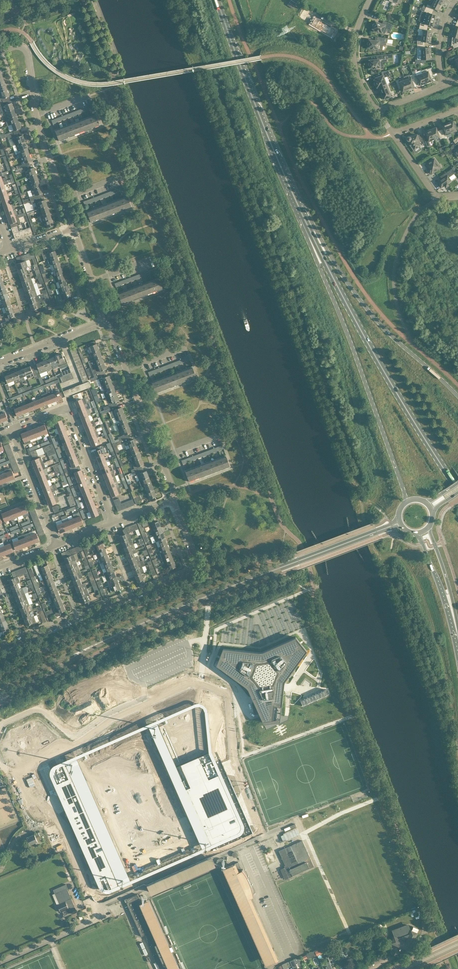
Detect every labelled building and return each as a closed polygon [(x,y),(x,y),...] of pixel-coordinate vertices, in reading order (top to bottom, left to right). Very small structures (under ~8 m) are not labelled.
[(439,10),(442,6),(434,1),(431,6),(427,4),(426,7),(424,5),(423,7),(426,8),(432,10),(433,7),(439,10)] [(432,10),(426,8),(423,7),(422,7),(421,10),(424,12),(423,17),(426,18),(435,21),(437,15),(430,13),(432,10)] [(433,26),(435,21),(426,18),(423,17),(421,22),(420,26),(426,27),(427,24),(433,26)] [(315,18),(311,24),(331,35),(333,33),(333,32),(334,30),(327,25),(327,24),(325,23),(324,24),(315,18)] [(390,30),(393,25),(383,21),(382,24),(376,21),(375,23),(374,23),(373,24),(372,25),(373,26),(373,28),(376,30),(375,31),(378,32),(379,31),(381,32),(383,27),(390,30)] [(425,30),(426,27),(420,26),(419,29),(418,30),(418,32),(418,33),(418,35),(431,37),(432,31),(425,30)] [(430,42),(431,37),(418,35),(418,37),(417,37),(417,39),(418,41),(417,44),(424,45),(424,41),(430,42)] [(367,42),(367,43),(367,44),(367,45),(368,45),(368,47),(371,48),(371,49),(374,49),(375,48),(378,49),(378,45),(380,45),(380,44),(386,45),(387,38),(379,37),(378,41),(374,40),(369,40),(369,42),(368,42),(367,42)] [(424,48),(424,45),(417,44),(417,53),(417,54),(430,53),(430,48),(424,48)] [(431,59),(430,53),(417,54),(417,56),(417,57),(417,58),(418,60),(416,60),(416,63),(425,62),(424,59),(431,59)] [(368,63),(368,64),(368,65),(369,66),(370,66),(370,68),(373,67),(373,69),(377,68),(377,67),(380,67),(383,66),(383,61),(387,61),(386,59),(388,59),(388,56),(386,56),(386,54),(381,55),(376,55),(377,59),(369,60),(370,62),(369,63),(368,63)] [(449,59),(452,66),(453,66),(453,65),(455,64),(456,67),(457,66),(457,67),(457,59),(455,60),(454,57),(450,59),(449,59)] [(431,67),(427,69),(428,71),(427,71),(428,71),(422,73),(426,83),(432,81),(430,75),(432,74),(431,67)] [(384,78),(389,76),(390,74),(388,70),(381,72),(383,75),(376,78),(376,79),(374,80),(375,82),(374,82),(374,83),(374,84),(374,85),(375,85),(376,85),(377,87),(379,86),(386,83),(384,78)] [(426,83),(422,73),(417,75),(416,75),(416,73),(413,74),(415,81),(418,80),(420,85),(426,83)] [(414,87),(412,82),(415,81),(413,74),(410,75),(404,77),(404,78),(409,89),(414,87)] [(409,89),(404,78),(396,81),(398,87),(401,86),(403,92),(409,89)] [(391,96),(386,83),(379,86),(381,92),(380,93),(382,97),(383,96),(384,99),(386,98),(386,99),(387,99),(388,99),(388,98),(389,98),(389,97),(391,96)] [(3,102),(2,99),(3,98),(9,96),(7,90),(0,92),(0,100),(0,103),(3,102)] [(4,105),(2,105),(5,112),(7,111),(14,109),(12,103),(5,105),(4,105)] [(14,109),(7,111),(10,118),(16,115),(14,109)] [(19,122),(16,115),(10,118),(7,119),(7,120),(6,120),(8,125),(12,124),(19,122)] [(95,126),(100,124),(96,115),(91,117),(95,126)] [(90,128),(95,126),(91,117),(86,119),(90,128)] [(85,130),(90,128),(86,119),(81,121),(85,130)] [(79,132),(85,130),(81,121),(76,123),(79,132)] [(452,121),(447,123),(451,133),(456,131),(455,128),(456,127),(455,123),(454,124),(452,121)] [(21,128),(20,125),(21,124),(20,122),(19,122),(12,124),(14,131),(21,128)] [(74,134),(79,132),(76,123),(71,125),(74,134)] [(451,133),(447,123),(442,125),(444,130),(441,131),(443,138),(446,137),(445,135),(446,135),(446,134),(451,133)] [(66,127),(69,136),(74,134),(71,125),(66,127)] [(61,129),(64,138),(69,136),(66,127),(61,129)] [(436,127),(430,129),(434,139),(439,137),(440,139),(443,138),(441,131),(438,133),(436,127)] [(61,129),(56,131),(59,140),(64,138),(61,129)] [(434,139),(430,129),(425,131),(427,137),(424,138),(427,146),(430,145),(429,141),(434,139)] [(14,134),(9,136),(10,139),(12,138),(14,145),(16,145),(16,144),(25,141),(23,135),(20,136),(19,133),(14,134)] [(424,143),(420,134),(417,135),(417,134),(415,135),(415,134),(412,136),(410,137),(409,137),(408,137),(407,137),(407,138),(407,139),(408,140),(409,140),(410,144),(411,144),(414,149),(420,145),(419,143),(420,142),(421,144),(424,143)] [(27,148),(25,141),(16,144),(16,145),(18,151),(27,148)] [(454,146),(453,146),(447,150),(445,152),(446,154),(449,153),(449,154),(455,150),(457,155),(457,143),(454,146)] [(30,154),(27,148),(18,151),(17,151),(19,158),(23,156),(30,154)] [(32,161),(30,154),(23,156),(25,163),(18,166),(19,169),(30,165),(29,162),(32,161)] [(431,173),(439,169),(440,167),(434,159),(426,164),(428,167),(427,167),(428,168),(427,169),(429,172),(430,171),(431,173)] [(19,169),(16,170),(17,173),(27,169),(29,176),(36,173),(34,167),(31,168),(30,165),(19,169)] [(455,171),(453,168),(439,178),(441,180),(437,182),(441,187),(444,185),(446,187),(448,185),(447,183),(451,180),(448,177),(454,173),(453,173),(455,171)] [(36,173),(29,176),(32,182),(39,180),(36,173)] [(0,183),(0,189),(5,187),(4,184),(8,183),(7,180),(0,183)] [(41,186),(39,180),(32,182),(33,185),(31,186),(32,189),(41,186)] [(41,186),(32,189),(28,191),(30,198),(23,200),(24,203),(31,201),(44,196),(42,193),(43,193),(41,186)] [(45,199),(44,196),(31,201),(32,204),(35,203),(38,209),(48,206),(45,199)] [(11,203),(9,197),(2,200),(4,206),(11,203)] [(126,208),(131,206),(128,197),(123,199),(126,208)] [(123,199),(122,199),(118,201),(121,210),(126,208),(123,199)] [(118,201),(113,202),(116,212),(121,210),(118,201)] [(113,202),(108,204),(111,214),(116,212),(113,202)] [(13,210),(11,203),(4,206),(6,212),(13,210)] [(108,204),(103,206),(106,216),(111,214),(108,204)] [(50,212),(48,206),(38,209),(40,215),(50,212)] [(103,206),(98,208),(101,217),(106,216),(103,206)] [(93,210),(96,219),(101,217),(98,208),(93,210)] [(13,210),(6,212),(8,218),(18,214),(16,209),(13,210)] [(93,210),(92,210),(87,212),(91,221),(96,219),(93,210)] [(40,215),(40,216),(42,222),(45,221),(52,219),(50,212),(40,215)] [(18,214),(8,218),(10,224),(12,227),(17,226),(19,225),(18,224),(21,223),(18,214)] [(54,225),(52,219),(45,221),(48,227),(54,225)] [(57,256),(55,250),(49,252),(49,253),(46,254),(48,259),(51,258),(57,256)] [(28,266),(26,260),(24,261),(22,256),(16,258),(18,263),(16,264),(18,270),(26,267),(28,266)] [(59,262),(57,256),(48,259),(50,265),(53,264),(59,262)] [(28,273),(26,267),(18,270),(20,276),(27,273),(28,273)] [(65,279),(63,273),(57,276),(54,277),(56,282),(59,281),(65,279)] [(33,284),(32,278),(22,281),(24,287),(33,284)] [(154,280),(157,290),(163,288),(159,278),(154,280)] [(157,290),(154,280),(149,282),(152,292),(157,290)] [(149,282),(144,284),(147,293),(152,292),(149,282)] [(35,289),(33,284),(24,287),(26,293),(35,289)] [(63,293),(69,291),(68,288),(69,288),(69,287),(68,284),(67,285),(61,287),(58,288),(60,294),(63,293)] [(147,293),(144,284),(139,286),(142,295),(147,293)] [(142,295),(139,286),(134,288),(137,297),(142,295)] [(137,297),(134,288),(129,290),(132,299),(137,297)] [(37,295),(35,289),(26,293),(28,298),(37,295)] [(132,299),(129,290),(124,292),(127,301),(132,299)] [(71,297),(69,291),(63,293),(60,294),(62,300),(71,297)] [(127,301),(124,292),(119,293),(122,303),(127,301)] [(7,293),(0,295),(0,302),(3,301),(2,301),(9,299),(7,293)] [(39,301),(37,295),(28,298),(30,304),(36,302),(39,301)] [(38,308),(36,302),(30,304),(32,310),(33,310),(33,311),(34,310),(36,313),(41,311),(40,307),(38,308)] [(0,314),(0,317),(2,316),(4,315),(5,318),(7,323),(14,320),(13,317),(15,316),(13,310),(7,312),(3,313),(0,314)] [(99,350),(97,343),(93,345),(92,342),(86,344),(88,347),(90,346),(92,352),(99,350)] [(101,356),(99,350),(92,352),(95,359),(101,356)] [(68,363),(65,356),(63,357),(62,353),(56,356),(59,366),(68,363)] [(56,356),(49,358),(53,368),(59,366),(56,356)] [(104,362),(101,356),(95,359),(92,360),(94,366),(97,365),(104,362)] [(53,368),(49,358),(43,361),(47,371),(53,368)] [(37,366),(34,367),(37,374),(39,378),(41,377),(40,373),(47,371),(43,361),(36,363),(37,366)] [(106,369),(104,362),(97,365),(94,366),(97,373),(94,374),(95,377),(105,373),(103,370),(106,369)] [(31,369),(30,366),(24,368),(27,375),(28,378),(37,374),(34,367),(31,369)] [(187,369),(191,378),(196,376),(193,367),(187,369)] [(27,375),(24,368),(18,371),(20,378),(22,381),(25,380),(24,376),(27,375)] [(186,380),(191,378),(187,369),(182,371),(186,380)] [(20,378),(18,371),(15,372),(15,371),(14,371),(11,372),(14,380),(20,378)] [(181,382),(186,380),(182,371),(177,373),(181,382)] [(14,380),(11,372),(8,373),(8,374),(8,375),(5,376),(7,383),(14,380)] [(106,377),(105,373),(95,377),(90,379),(91,382),(96,380),(99,379),(102,385),(111,382),(109,375),(106,377)] [(176,384),(181,382),(177,373),(172,375),(176,384)] [(171,386),(176,384),(172,375),(167,377),(171,386)] [(166,388),(171,386),(167,377),(162,378),(166,388)] [(161,390),(166,388),(162,378),(157,380),(161,390)] [(157,380),(156,381),(152,382),(155,392),(161,390),(157,380)] [(114,388),(111,382),(102,385),(104,392),(114,388)] [(116,394),(114,388),(104,392),(107,398),(116,394)] [(55,390),(53,391),(57,400),(62,398),(59,391),(56,392),(55,390)] [(57,400),(53,391),(47,393),(48,395),(51,402),(57,400)] [(77,407),(87,403),(85,397),(83,398),(81,392),(73,395),(75,401),(77,407)] [(104,407),(104,408),(104,410),(117,405),(116,402),(119,401),(116,394),(107,398),(109,405),(106,406),(104,407)] [(51,402),(48,395),(43,398),(45,405),(51,402)] [(45,405),(43,398),(37,400),(40,407),(45,405)] [(40,407),(37,400),(31,402),(34,409),(40,407)] [(34,409),(31,402),(26,404),(28,411),(34,409)] [(79,413),(89,409),(87,403),(77,407),(79,413)] [(28,411),(26,404),(20,406),(23,414),(28,411)] [(124,413),(121,407),(118,408),(117,405),(104,410),(103,411),(104,413),(112,410),(114,417),(115,417),(124,413)] [(23,414),(20,406),(14,409),(14,408),(11,409),(14,416),(14,414),(16,413),(17,416),(23,414)] [(81,418),(91,414),(91,415),(91,414),(89,409),(79,413),(81,418)] [(127,420),(124,413),(115,417),(116,420),(118,421),(119,420),(120,422),(127,420)] [(89,415),(91,415),(91,414),(81,418),(84,424),(91,421),(89,415)] [(62,419),(54,422),(57,428),(64,425),(62,419)] [(91,421),(84,424),(86,429),(94,426),(96,425),(93,420),(91,421)] [(129,426),(127,420),(120,422),(116,423),(119,430),(122,429),(129,426)] [(101,426),(96,428),(98,431),(102,429),(105,428),(103,423),(100,424),(101,426)] [(48,432),(45,424),(39,427),(42,435),(48,432)] [(66,431),(64,425),(57,428),(59,433),(66,431)] [(94,426),(86,429),(88,435),(95,432),(94,429),(95,429),(94,426)] [(132,432),(129,426),(122,429),(125,435),(119,438),(114,440),(115,443),(120,441),(129,437),(128,434),(132,432)] [(42,435),(39,427),(33,429),(36,437),(42,435)] [(36,437),(33,429),(27,431),(30,439),(36,437)] [(31,442),(30,439),(27,431),(21,434),(25,444),(31,442)] [(68,436),(66,431),(59,433),(61,439),(68,436)] [(99,437),(98,434),(96,435),(95,432),(88,435),(90,441),(97,438),(99,437)] [(70,442),(68,436),(61,439),(63,445),(70,442)] [(136,445),(134,439),(131,440),(129,437),(120,441),(121,443),(124,442),(125,445),(128,444),(130,448),(136,445)] [(100,443),(97,438),(90,441),(92,446),(93,446),(100,443)] [(115,443),(112,444),(116,453),(119,452),(116,445),(121,443),(120,441),(115,443)] [(73,448),(70,442),(63,445),(66,450),(73,448)] [(139,451),(136,445),(130,448),(127,449),(129,452),(131,451),(132,454),(139,451)] [(97,450),(94,451),(96,457),(104,454),(106,453),(104,447),(101,448),(100,446),(96,448),(97,450)] [(75,453),(73,448),(66,450),(68,456),(75,453)] [(141,458),(139,451),(132,454),(130,455),(130,456),(132,462),(133,461),(141,458)] [(77,459),(75,453),(68,456),(69,459),(67,459),(68,462),(77,459)] [(106,460),(104,454),(96,457),(99,462),(106,460)] [(221,457),(225,467),(230,465),(226,456),(221,457)] [(43,462),(41,457),(32,461),(34,466),(41,463),(43,462)] [(220,469),(225,467),(221,457),(216,459),(220,469)] [(141,465),(144,464),(141,458),(135,460),(136,464),(133,465),(134,468),(131,470),(132,472),(142,468),(141,465)] [(74,470),(80,467),(79,465),(77,459),(68,462),(71,471),(74,470)] [(211,461),(214,471),(220,469),(216,459),(211,461)] [(108,465),(106,460),(99,462),(101,468),(108,465)] [(209,473),(214,471),(211,461),(206,463),(209,473)] [(46,468),(43,462),(41,463),(34,466),(36,472),(43,469),(46,468)] [(204,475),(209,473),(206,463),(201,465),(204,475)] [(103,474),(113,470),(111,464),(110,464),(108,465),(101,468),(103,474)] [(196,467),(199,476),(204,475),(201,465),(196,467)] [(15,478),(12,470),(11,467),(5,470),(6,472),(9,480),(15,478)] [(83,475),(81,469),(80,467),(74,470),(74,472),(76,475),(71,477),(72,479),(76,477),(77,478),(83,475)] [(191,469),(194,478),(199,476),(196,467),(191,469)] [(48,474),(46,468),(43,469),(36,472),(38,477),(48,474)] [(143,471),(142,468),(132,472),(133,475),(137,474),(139,480),(139,481),(149,477),(146,470),(143,471)] [(194,478),(191,469),(185,471),(189,480),(194,478)] [(6,472),(5,470),(0,472),(0,474),(0,475),(3,483),(7,481),(9,480),(6,472)] [(105,479),(115,475),(113,470),(103,474),(105,479)] [(40,483),(50,479),(48,474),(38,477),(40,483)] [(86,480),(83,475),(77,478),(79,483),(86,480)] [(117,481),(115,475),(105,479),(107,485),(115,482),(117,481)] [(151,483),(149,477),(139,481),(142,487),(145,486),(151,483)] [(52,485),(50,479),(40,483),(43,489),(52,485)] [(88,486),(86,480),(79,483),(81,489),(88,486)] [(119,487),(118,484),(116,485),(115,482),(107,485),(110,491),(119,487)] [(154,489),(151,483),(145,486),(147,492),(154,489)] [(53,485),(52,485),(43,489),(45,494),(55,490),(53,485)] [(90,492),(88,486),(81,489),(83,494),(90,492)] [(112,496),(122,492),(119,487),(110,491),(112,496)] [(156,496),(154,489),(147,492),(150,499),(156,496)] [(54,497),(57,496),(55,490),(45,494),(47,500),(54,497)] [(76,504),(71,491),(67,492),(69,496),(67,497),(70,507),(76,504)] [(92,497),(90,492),(83,494),(84,497),(82,498),(83,501),(85,500),(92,497)] [(140,495),(136,496),(136,497),(133,498),(136,504),(139,503),(138,500),(142,499),(140,495)] [(56,503),(54,497),(47,500),(49,505),(56,503)] [(95,503),(92,497),(85,500),(83,501),(85,507),(88,506),(95,503)] [(97,509),(95,503),(88,506),(90,511),(97,509)] [(28,512),(25,504),(19,506),(22,514),(28,512)] [(22,514),(19,506),(13,509),(17,517),(22,514)] [(17,517),(13,509),(7,511),(11,519),(16,517),(17,517)] [(99,514),(97,509),(90,511),(92,517),(99,514)] [(11,519),(7,511),(2,513),(5,521),(11,519)] [(84,523),(80,515),(80,514),(79,512),(73,514),(75,518),(78,526),(84,523)] [(160,521),(159,522),(158,521),(156,522),(154,516),(141,521),(138,523),(142,534),(146,533),(143,527),(149,525),(151,530),(160,527),(160,526),(160,524),(161,524),(160,521)] [(69,520),(68,518),(68,517),(62,520),(63,522),(66,530),(72,528),(69,520)] [(78,526),(75,518),(69,520),(72,528),(78,526)] [(66,530),(63,522),(57,525),(60,533),(66,530)] [(163,532),(160,527),(151,530),(154,536),(163,532)] [(122,542),(131,538),(129,532),(127,533),(125,528),(120,530),(122,535),(120,536),(120,537),(119,537),(119,538),(120,540),(121,540),(122,542)] [(354,529),(349,530),(356,550),(361,548),(354,529)] [(163,532),(154,536),(156,542),(159,541),(165,538),(163,532)] [(40,541),(36,533),(31,535),(34,543),(40,541)] [(34,543),(31,535),(25,537),(28,545),(34,543)] [(28,545),(25,537),(19,539),(22,548),(28,545)] [(134,544),(133,544),(131,538),(122,542),(124,548),(134,544)] [(167,544),(165,538),(159,541),(161,546),(167,544)] [(22,548),(19,539),(13,542),(16,550),(22,548)] [(95,549),(92,550),(93,553),(96,552),(105,548),(103,542),(94,546),(95,549)] [(320,563),(326,561),(319,542),(313,544),(320,563)] [(14,551),(10,543),(5,545),(8,553),(14,551)] [(126,553),(136,550),(136,549),(134,544),(133,544),(134,544),(124,548),(126,553)] [(161,546),(158,547),(159,551),(161,550),(162,552),(169,549),(167,544),(161,546)] [(107,554),(105,548),(96,552),(98,558),(107,554)] [(76,560),(74,554),(72,555),(70,549),(61,553),(63,558),(64,558),(66,564),(76,560)] [(169,549),(162,552),(160,553),(162,559),(172,555),(169,549)] [(135,557),(134,553),(137,552),(136,550),(126,553),(129,559),(135,557)] [(110,560),(107,554),(98,558),(100,563),(110,560)] [(138,555),(135,557),(129,559),(131,565),(140,561),(140,560),(138,555)] [(174,561),(172,555),(162,559),(164,565),(167,563),(174,561)] [(78,566),(76,560),(66,564),(69,569),(78,566)] [(112,566),(110,560),(100,563),(103,569),(105,568),(112,566)] [(133,570),(142,567),(140,561),(131,565),(133,570)] [(176,567),(174,561),(167,563),(170,569),(176,567)] [(50,570),(48,564),(45,565),(44,562),(37,564),(39,567),(38,568),(41,574),(50,570)] [(71,575),(80,571),(78,566),(69,569),(71,575)] [(114,571),(112,566),(105,568),(106,571),(103,572),(104,575),(105,575),(114,571)] [(144,572),(142,567),(133,570),(135,576),(142,574),(142,573),(144,572)] [(43,580),(52,576),(50,570),(41,574),(43,580)] [(20,582),(18,576),(17,577),(14,571),(12,572),(14,578),(9,579),(11,585),(18,583),(20,582)] [(82,577),(80,571),(71,575),(73,581),(80,578),(82,577)] [(116,577),(114,571),(105,575),(107,580),(110,579),(116,577)] [(144,579),(142,574),(135,576),(138,582),(144,579)] [(54,582),(52,576),(43,580),(45,585),(54,582)] [(119,582),(116,577),(110,579),(112,585),(119,582)] [(82,584),(80,578),(73,581),(75,586),(82,584)] [(57,587),(54,582),(45,585),(47,591),(57,587)] [(119,582),(112,585),(109,586),(112,592),(121,588),(119,582)] [(20,589),(18,583),(11,585),(13,591),(20,589)] [(83,587),(86,586),(85,583),(82,584),(75,586),(78,592),(84,589),(83,587)] [(16,597),(25,593),(23,587),(20,589),(13,591),(16,597)] [(59,593),(57,587),(47,591),(49,597),(59,593)] [(86,595),(89,594),(87,588),(84,589),(78,592),(80,598),(86,595)] [(27,599),(25,593),(22,594),(16,597),(18,602),(27,599)] [(61,599),(59,593),(49,597),(52,602),(54,601),(55,601),(61,599)] [(88,601),(86,595),(80,598),(82,603),(85,602),(86,605),(91,603),(90,600),(88,601)] [(30,605),(29,604),(27,599),(18,602),(20,608),(30,605)] [(63,604),(61,599),(55,601),(57,607),(63,604)] [(32,607),(31,604),(29,604),(30,605),(20,608),(22,614),(32,610),(31,607),(32,607)] [(66,610),(63,604),(57,607),(54,608),(56,613),(55,614),(55,616),(57,616),(60,615),(59,613),(66,610)] [(34,616),(32,610),(22,614),(25,620),(34,616)] [(36,622),(34,616),(25,620),(27,625),(36,622)] [(6,620),(0,623),(0,629),(8,626),(6,620)] [(8,626),(0,629),(0,632),(1,632),(2,636),(4,635),(4,634),(10,632),(8,626)] [(223,648),(217,664),(227,672),(248,687),(252,696),(253,699),(254,701),(258,711),(259,712),(259,713),(260,715),(263,721),(272,720),(280,718),(281,715),(284,691),(284,690),(284,687),(284,683),(285,683),(284,683),(284,681),(307,650),(303,645),(300,642),(296,637),(261,652),(236,649),(236,650),(223,648)] [(233,694),(226,696),(228,705),(235,703),(233,694)] [(244,717),(230,723),(233,729),(247,723),(244,717)] [(157,723),(145,728),(199,850),(211,845),(176,766),(157,723)] [(181,764),(176,766),(205,831),(211,844),(211,845),(213,850),(236,840),(241,838),(253,833),(250,825),(238,799),(227,774),(222,763),(220,758),(219,758),(217,759),(215,760),(213,761),(209,752),(205,753),(187,761),(186,762),(181,764)] [(77,758),(65,763),(119,885),(131,880),(77,758)] [(53,772),(53,773),(53,774),(68,808),(85,849),(98,878),(102,886),(102,887),(103,888),(104,888),(105,889),(106,889),(107,889),(108,889),(109,889),(110,889),(119,885),(116,879),(122,876),(115,861),(111,863),(115,872),(113,873),(93,825),(92,822),(71,775),(77,773),(74,767),(68,769),(65,763),(62,764),(58,766),(56,767),(55,767),(54,768),(54,769),(53,770),(53,771),(53,772)] [(26,837),(29,845),(41,841),(37,833),(26,837)] [(303,840),(279,850),(285,866),(273,871),(277,882),(310,869),(306,859),(310,858),(303,840)] [(236,863),(223,868),(240,909),(253,904),(250,898),(255,896),(244,869),(239,871),(236,863)] [(59,903),(57,904),(61,912),(62,911),(64,915),(76,910),(67,888),(68,888),(66,884),(53,889),(59,903)] [(409,951),(417,932),(411,930),(410,930),(408,925),(393,931),(395,936),(394,936),(391,943),(409,951)] [(349,955),(343,943),(340,944),(341,946),(340,946),(342,951),(338,953),(340,957),(344,955),(345,957),(349,955)] [(266,965),(278,960),(272,944),(264,948),(265,949),(260,951),(266,965)] [(290,961),(292,966),(293,968),(298,968),(294,959),(290,961)] [(292,966),(290,961),(282,964),(284,968),(285,968),(289,967),(292,966)]
